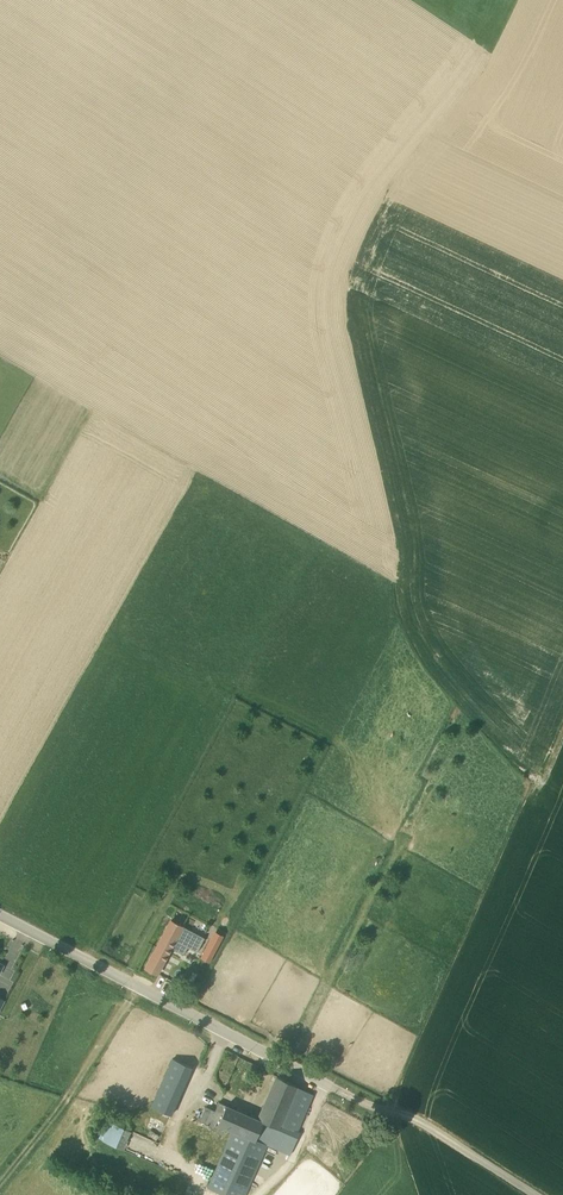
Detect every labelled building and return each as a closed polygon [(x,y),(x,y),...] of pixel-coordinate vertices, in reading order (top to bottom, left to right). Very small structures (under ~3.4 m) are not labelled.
[(205,938),(171,919),(145,968),(157,975),(172,947),(176,950),(180,943),(197,952),(205,938)] [(210,962),(215,953),(206,948),(200,957),(210,962)] [(171,1115),(187,1079),(192,1068),(172,1059),(152,1106),(164,1111),(171,1115)] [(217,1123),(233,1130),(208,1188),(224,1194),(246,1194),(267,1146),(290,1156),(299,1133),(297,1132),(313,1095),(277,1077),(258,1120),(219,1103),(215,1111),(206,1107),(199,1121),(215,1128),(217,1123)] [(203,1140),(208,1126),(184,1118),(179,1132),(203,1140)] [(96,1137),(111,1143),(119,1125),(104,1119),(96,1137)] [(119,1129),(112,1144),(122,1148),(128,1132),(119,1129)] [(192,1137),(189,1145),(200,1148),(202,1141),(192,1137)]
